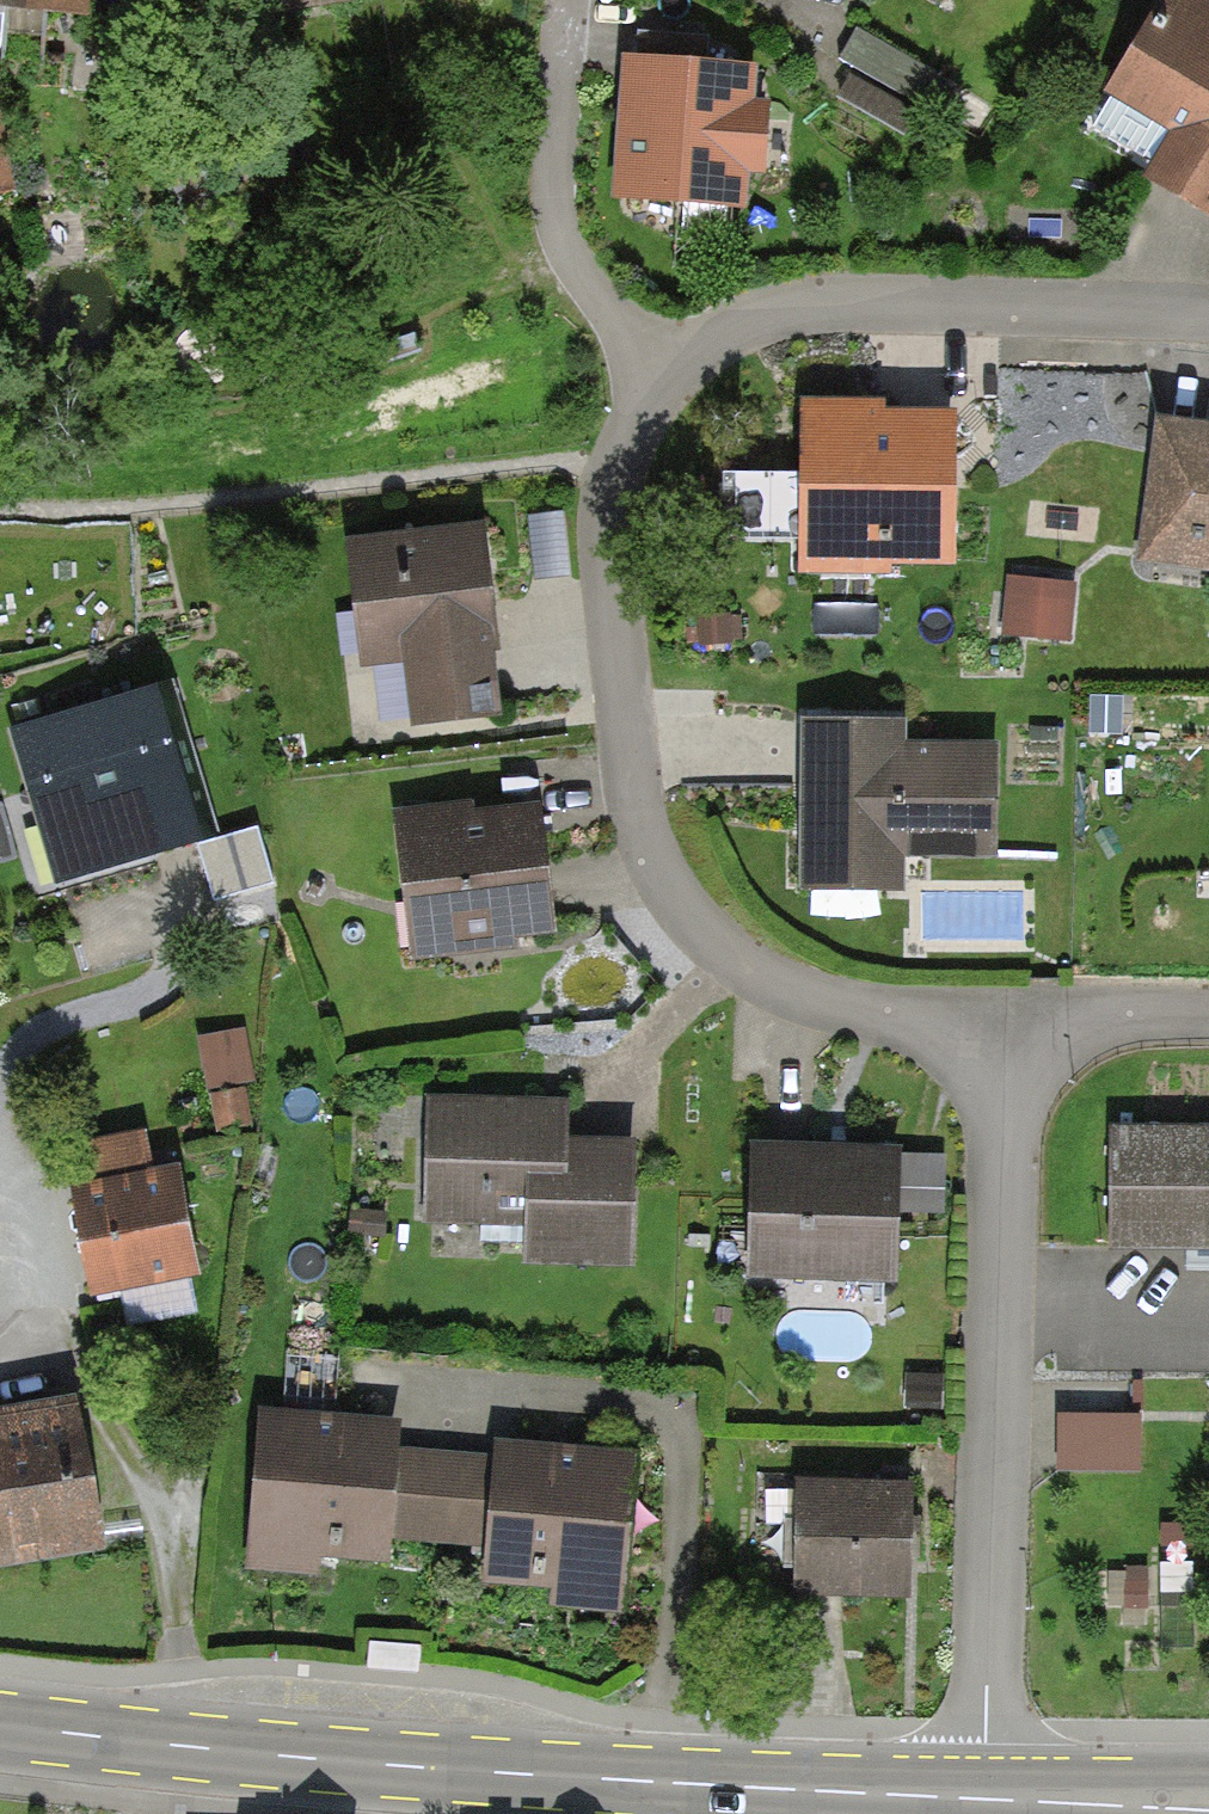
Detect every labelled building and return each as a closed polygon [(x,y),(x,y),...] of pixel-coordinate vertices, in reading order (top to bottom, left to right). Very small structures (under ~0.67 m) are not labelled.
[(102,28),(104,0),(0,0),(0,20),(102,28)] [(1145,175),(1192,204),(1208,214),(1208,6),(1208,0),(1164,0),(1108,91),(1172,130),(1145,175)] [(937,68),(857,23),(846,41),(836,58),(917,104),(937,68)] [(762,69),(629,56),(616,189),(750,202),(762,69)] [(0,103),(0,198),(27,194),(13,101),(0,103)] [(883,398),(805,397),(804,471),(720,470),(720,538),(797,539),(797,573),(892,574),(892,565),(956,566),(957,475),(958,409),(918,408),(883,408),(883,398)] [(1159,416),(1138,559),(1208,569),(1208,424),(1159,416)] [(570,573),(564,513),(527,517),(534,577),(553,575),(570,573)] [(486,519),(349,537),(365,665),(404,660),(413,728),(502,717),(493,653),(503,651),(486,519)] [(1069,638),(1074,584),(1011,579),(1007,632),(1069,638)] [(175,679),(7,726),(52,885),(200,843),(220,838),(175,679)] [(1123,697),(1091,697),(1091,734),(1123,734),(1123,697)] [(905,719),(802,718),(801,748),(800,888),(908,889),(908,857),(995,858),(996,745),(905,744),(905,719)] [(475,800),(394,809),(412,960),(528,946),(527,936),(556,933),(551,889),(541,802),(476,809),(475,800)] [(220,838),(200,843),(215,899),(273,883),(258,828),(220,838)] [(245,1027),(199,1036),(209,1089),(255,1080),(245,1027)] [(243,1088),(210,1095),(217,1130),(249,1124),(243,1088)] [(566,1100),(430,1097),(427,1221),(523,1223),(522,1265),(631,1268),(635,1140),(565,1138),(566,1100)] [(1112,1122),(1112,1245),(1208,1244),(1208,1122),(1112,1122)] [(140,1130),(62,1147),(94,1295),(199,1272),(175,1164),(149,1170),(140,1130)] [(899,1147),(751,1142),(747,1274),(895,1278),(897,1208),(899,1155),(899,1147)] [(945,1156),(899,1155),(897,1208),(943,1210),(945,1156)] [(387,1212),(352,1209),(350,1231),(385,1234),(387,1212)] [(942,1408),(943,1376),(909,1375),(908,1407),(942,1408)] [(0,1416),(0,1568),(101,1550),(73,1403),(0,1416)] [(401,1419),(259,1405),(243,1570),(319,1577),(322,1556),(388,1562),(391,1537),(399,1445),(401,1419)] [(1138,1416),(1061,1415),(1061,1442),(1060,1470),(1137,1471),(1138,1416)] [(634,1449),(495,1437),(493,1453),(485,1544),(482,1578),(551,1585),(550,1604),(620,1610),(634,1449)] [(493,1453),(399,1445),(391,1537),(485,1544),(493,1453)] [(793,1477),(790,1591),(822,1592),(906,1594),(909,1480),(793,1477)] [(421,1646),(370,1641),(368,1667),(418,1671),(421,1646)]
